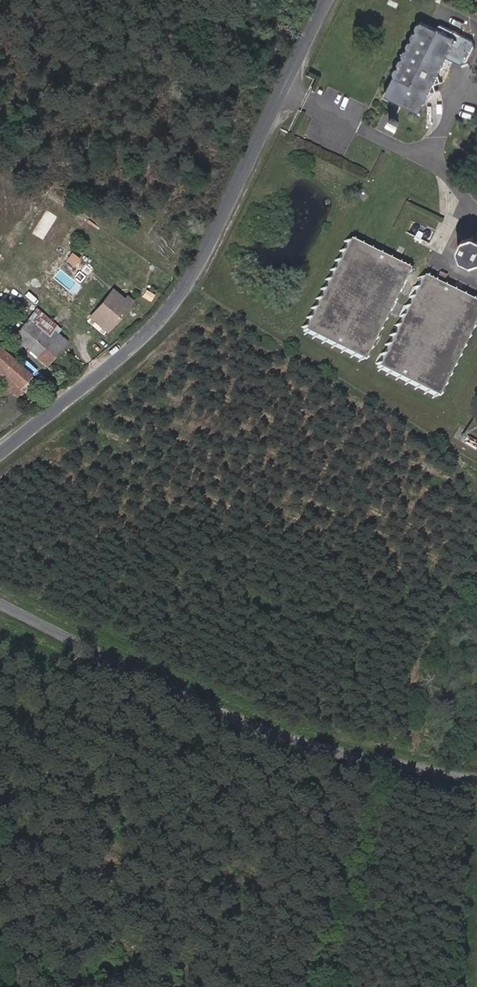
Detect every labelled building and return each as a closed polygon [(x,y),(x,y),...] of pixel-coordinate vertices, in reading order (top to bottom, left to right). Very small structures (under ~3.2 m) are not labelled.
[(394,75),(385,94),(419,111),(429,92),(436,90),(434,84),(440,81),(438,74),(456,38),(421,21),(417,22),(415,26),(417,30),(413,32),(411,35),(412,39),(408,41),(406,45),(408,48),(404,50),(402,53),(403,58),(399,59),(397,63),(398,66),(395,67),(393,72),(394,75)] [(399,122),(391,118),(389,122),(396,126),(399,122)] [(461,259),(471,264),(476,262),(476,237),(472,235),(463,238),(458,248),(461,259)] [(305,333),(360,360),(361,358),(363,360),(407,269),(405,268),(406,266),(351,239),(350,241),(347,240),(346,242),(344,241),(302,326),(305,328),(303,330),(306,332),(305,333)] [(377,366),(379,368),(379,369),(433,396),(434,395),(437,397),(476,315),(476,300),(425,275),(424,277),(422,276),(377,366)] [(92,319),(106,330),(124,309),(124,308),(131,300),(127,296),(124,300),(111,289),(107,295),(110,297),(92,319)] [(30,351),(45,333),(28,318),(12,335),(30,351)] [(50,337),(62,347),(67,341),(56,331),(50,337)] [(45,333),(30,351),(46,365),(62,347),(50,337),(45,333)] [(4,373),(0,377),(0,382),(18,396),(22,390),(26,393),(37,380),(0,348),(0,370),(4,373)] [(27,399),(31,406),(41,398),(36,392),(27,399)]
